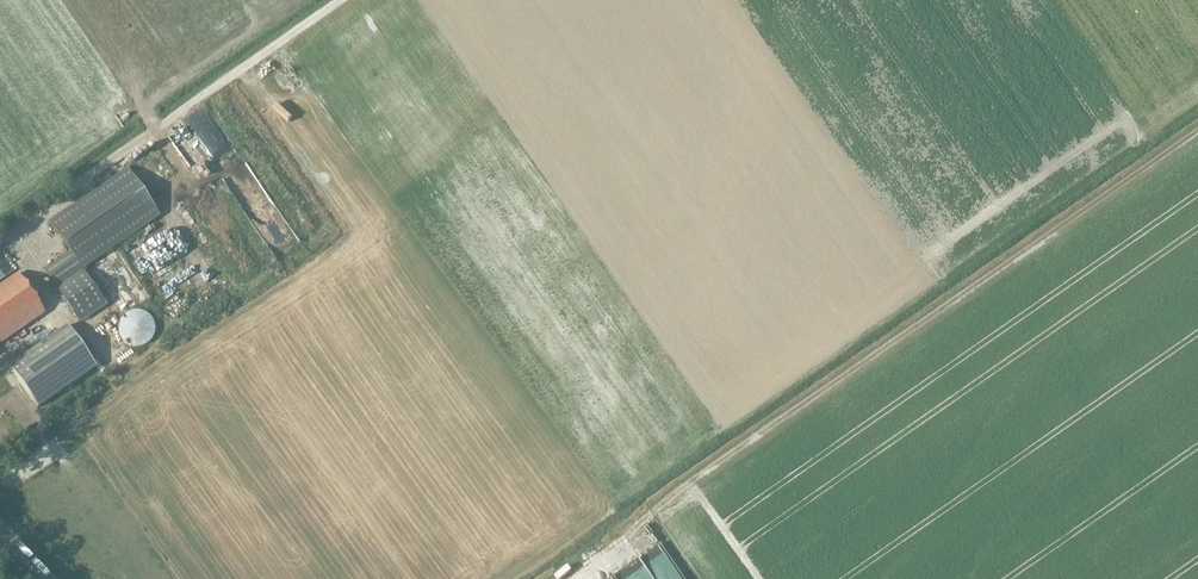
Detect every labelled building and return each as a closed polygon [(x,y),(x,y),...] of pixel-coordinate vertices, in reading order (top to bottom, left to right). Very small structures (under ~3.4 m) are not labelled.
[(160,215),(128,168),(49,223),(69,252),(43,270),(80,323),(107,305),(81,270),(160,215)] [(150,272),(145,274),(150,288),(156,285),(150,272)] [(45,313),(18,273),(0,286),(0,344),(45,313)] [(155,333),(155,326),(153,321),(150,315),(146,312),(140,311),(134,311),(129,313),(124,316),(120,321),(119,329),(120,336),(122,340),(127,344),(131,346),(138,347),(144,345),(149,342),(153,338),(155,333)] [(97,367),(67,325),(8,366),(38,408),(97,367)] [(13,349),(5,353),(8,360),(16,355),(13,349)]
